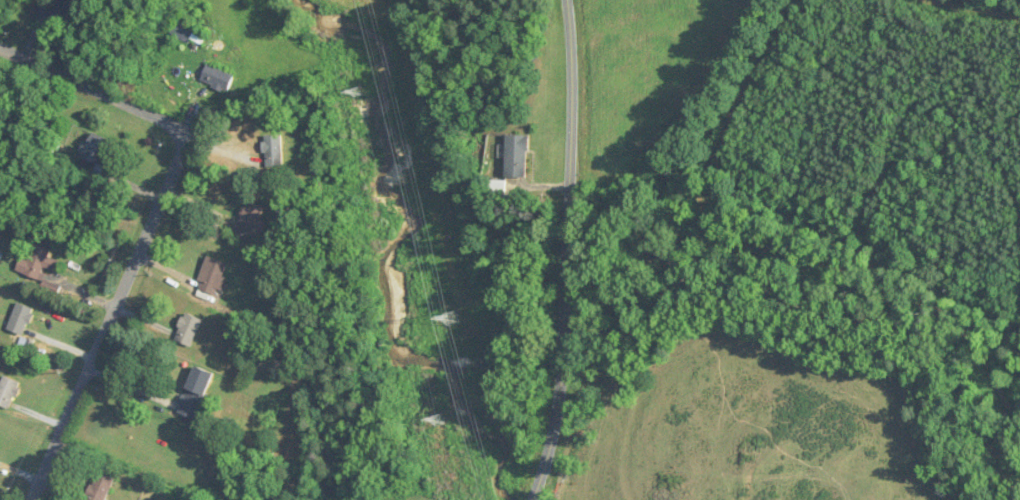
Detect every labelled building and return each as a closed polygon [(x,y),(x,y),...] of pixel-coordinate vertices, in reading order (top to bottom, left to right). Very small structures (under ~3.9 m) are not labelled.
[(201,48),(209,33),(178,18),(171,33),(201,48)] [(230,92),(236,74),(207,64),(201,83),(230,92)] [(108,157),(114,141),(94,133),(89,144),(86,143),(76,168),(93,175),(102,154),(108,157)] [(282,166),(282,135),(265,135),(265,166),(282,166)] [(529,136),(507,135),(507,177),(529,177),(529,136)] [(508,201),(508,181),(491,181),(491,201),(508,201)] [(251,242),(265,207),(248,200),(234,235),(251,242)] [(51,251),(35,245),(29,262),(21,259),(16,271),(40,281),(45,267),(60,273),(64,263),(49,257),(51,251)] [(230,264),(209,256),(196,286),(217,295),(230,264)] [(36,310),(18,302),(7,329),(24,337),(36,310)] [(203,320),(186,312),(174,340),(192,347),(203,320)] [(216,372),(196,365),(178,413),(198,420),(216,372)] [(11,409),(22,384),(5,376),(0,387),(0,404),(11,409)] [(99,471),(87,499),(107,499),(116,478),(99,471)]
